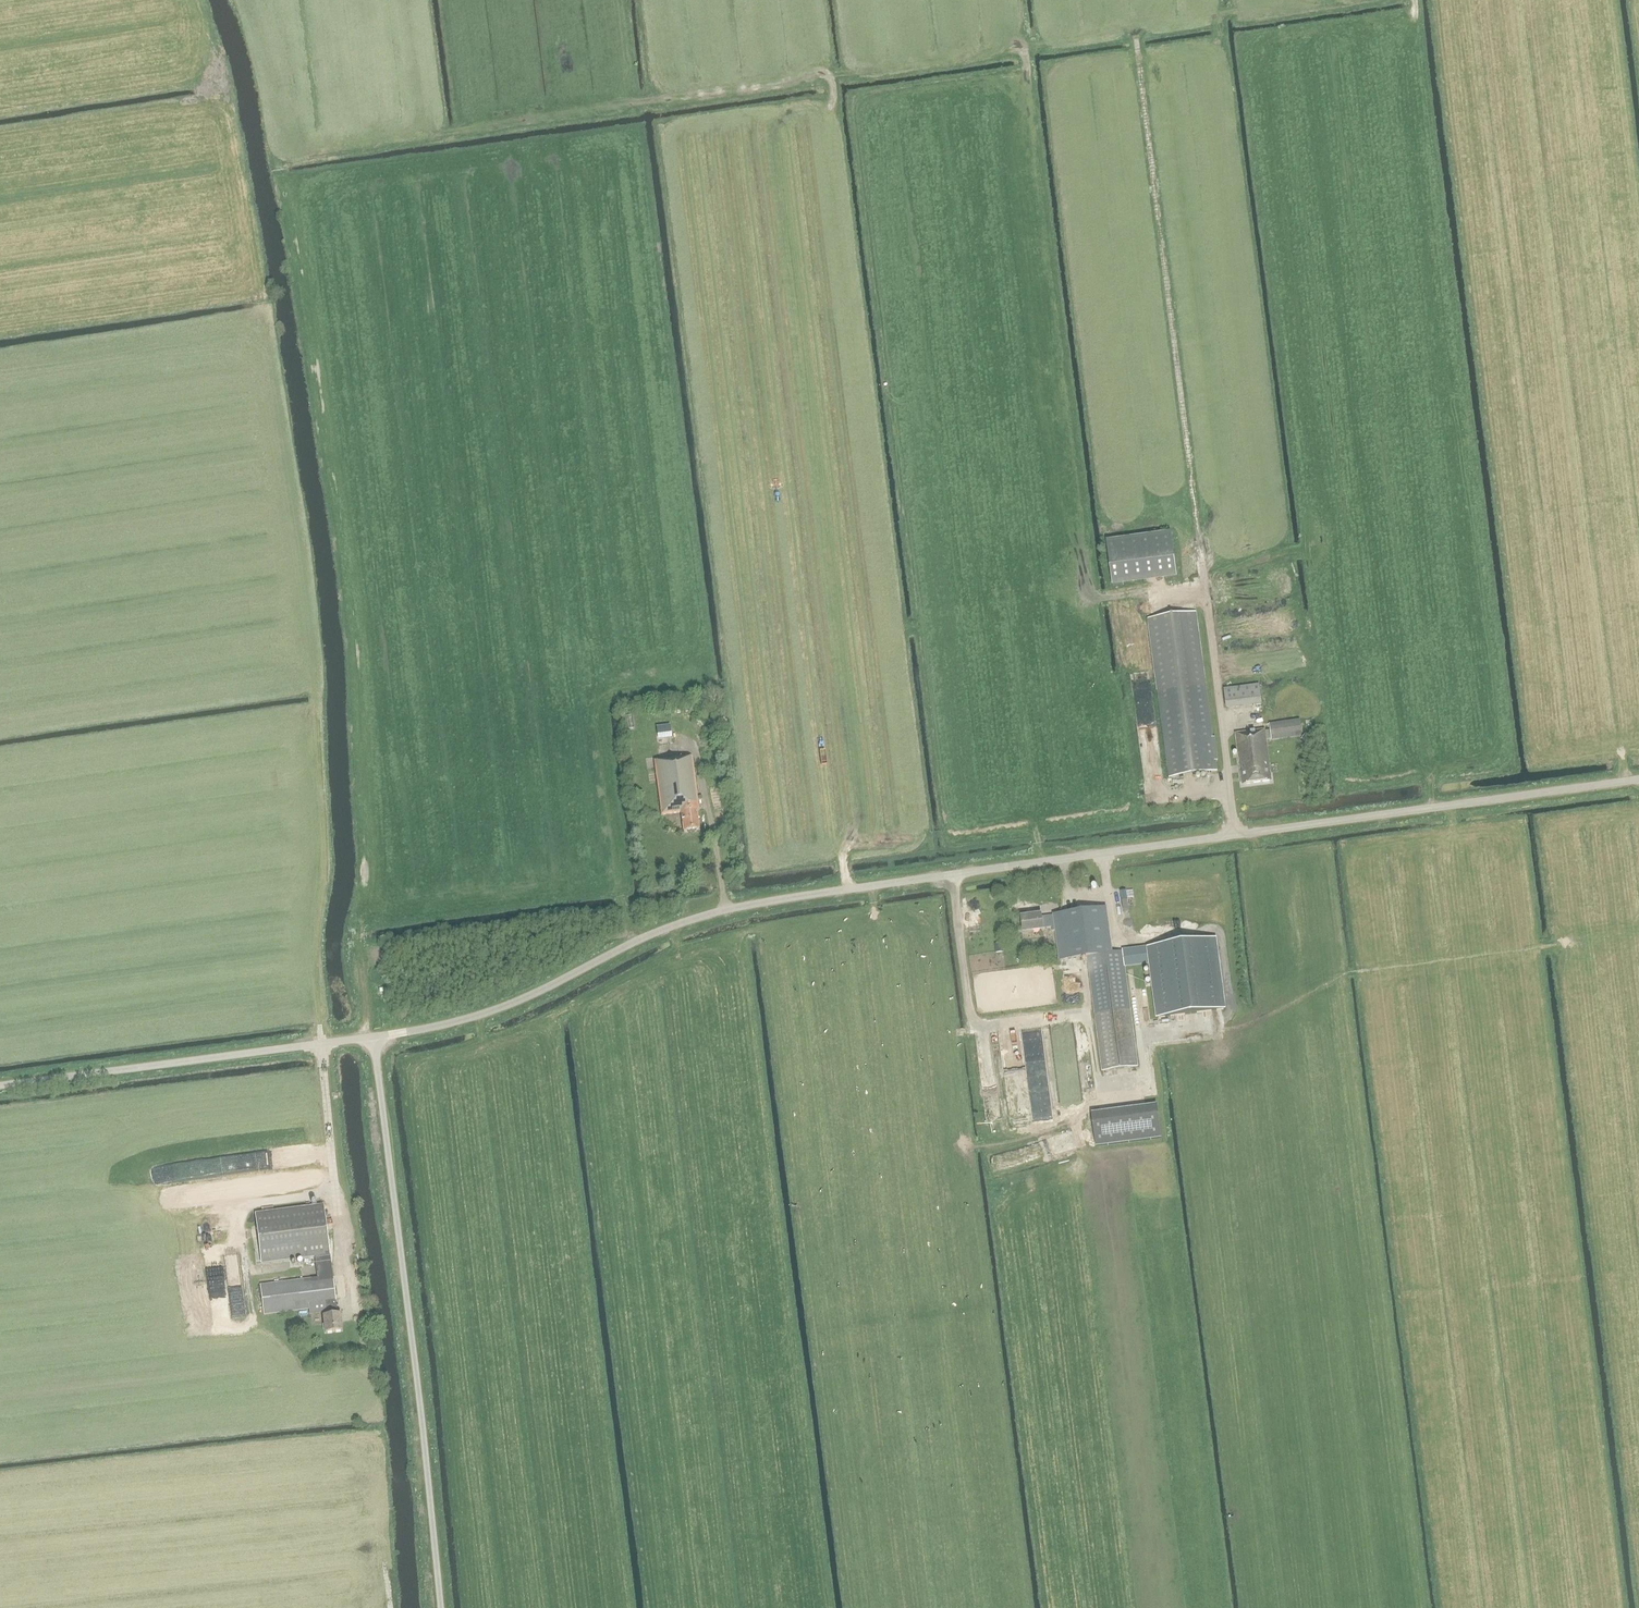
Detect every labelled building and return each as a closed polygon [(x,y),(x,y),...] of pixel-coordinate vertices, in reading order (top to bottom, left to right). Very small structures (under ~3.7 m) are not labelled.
[(1178,579),(1172,532),(1107,539),(1112,586),(1178,579)] [(1218,772),(1197,612),(1147,619),(1168,778),(1218,772)] [(1227,706),(1238,705),(1263,702),(1261,685),(1225,689),(1227,706)] [(1266,730),(1238,733),(1237,733),(1243,785),(1272,781),(1267,740),(1272,739),(1272,740),(1302,737),(1301,720),(1270,724),(1271,731),(1266,732),(1266,730)] [(1304,734),(1301,739),(1306,743),(1309,738),(1304,734)] [(681,758),(655,762),(662,816),(681,813),(684,833),(701,831),(698,812),(700,811),(693,759),(681,761),(681,758)] [(1041,917),(1021,919),(1023,933),(1042,930),(1042,929),(1055,927),(1059,961),(1087,957),(1101,1072),(1136,1067),(1129,1010),(1122,952),(1111,953),(1105,909),(1053,915),(1054,918),(1041,919),(1041,917)] [(1002,943),(995,944),(996,953),(1003,952),(1002,943)] [(1096,1147),(1162,1139),(1158,1105),(1091,1113),(1096,1147)] [(241,1172),(296,1165),(294,1148),(245,1154),(246,1164),(240,1165),(241,1172)] [(191,1177),(213,1176),(213,1161),(191,1162),(191,1177)] [(320,1278),(262,1284),(265,1314),(310,1309),(311,1313),(326,1311),(326,1316),(324,1316),(326,1333),(344,1331),(342,1315),(339,1315),(338,1301),(337,1301),(327,1205),(259,1212),(264,1262),(317,1257),(320,1278)]
